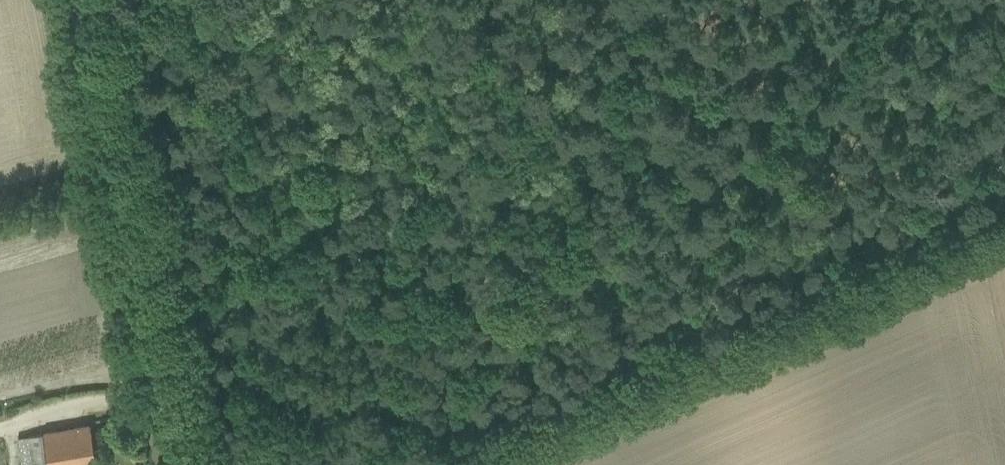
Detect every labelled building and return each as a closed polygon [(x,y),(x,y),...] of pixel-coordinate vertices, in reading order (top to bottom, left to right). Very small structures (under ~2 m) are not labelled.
[(90,424),(44,433),(44,434),(30,436),(35,464),(98,464),(90,424)]
